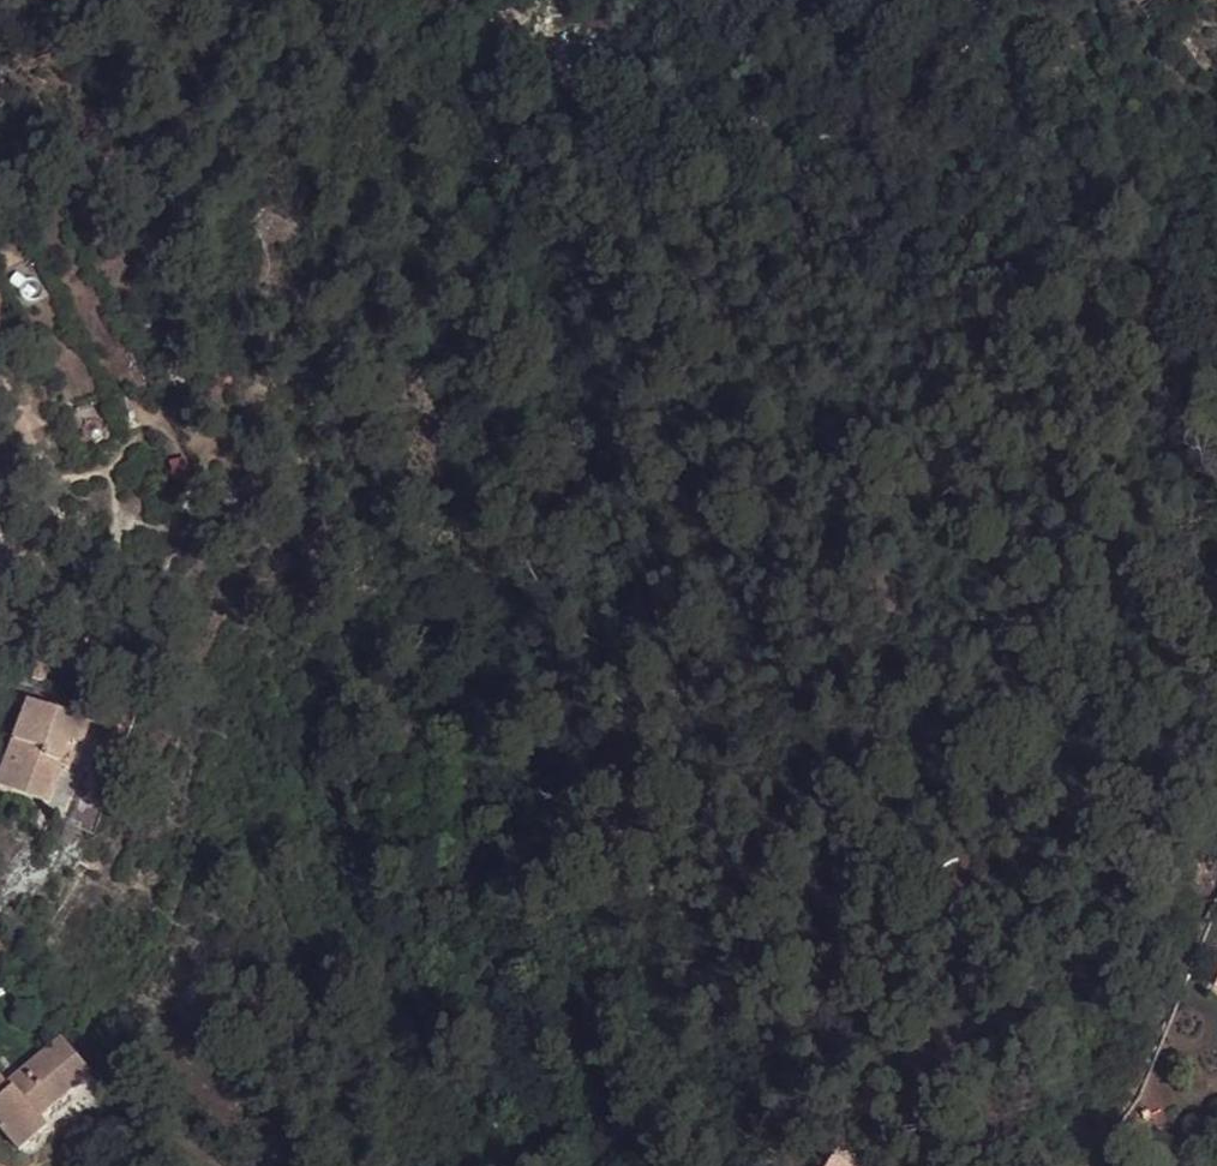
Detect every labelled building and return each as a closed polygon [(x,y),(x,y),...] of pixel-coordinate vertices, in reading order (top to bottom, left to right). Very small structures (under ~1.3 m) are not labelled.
[(32,677),(44,681),(49,666),(38,662),(32,677)] [(95,698),(85,722),(104,730),(114,706),(95,698)] [(0,774),(0,786),(43,803),(57,765),(64,768),(71,750),(74,751),(85,722),(29,700),(0,774)] [(137,715),(114,706),(104,730),(101,729),(65,822),(94,835),(128,739),(137,715)] [(18,1151),(46,1128),(38,1118),(90,1074),(60,1039),(6,1084),(0,1076),(0,1129),(18,1151)]
